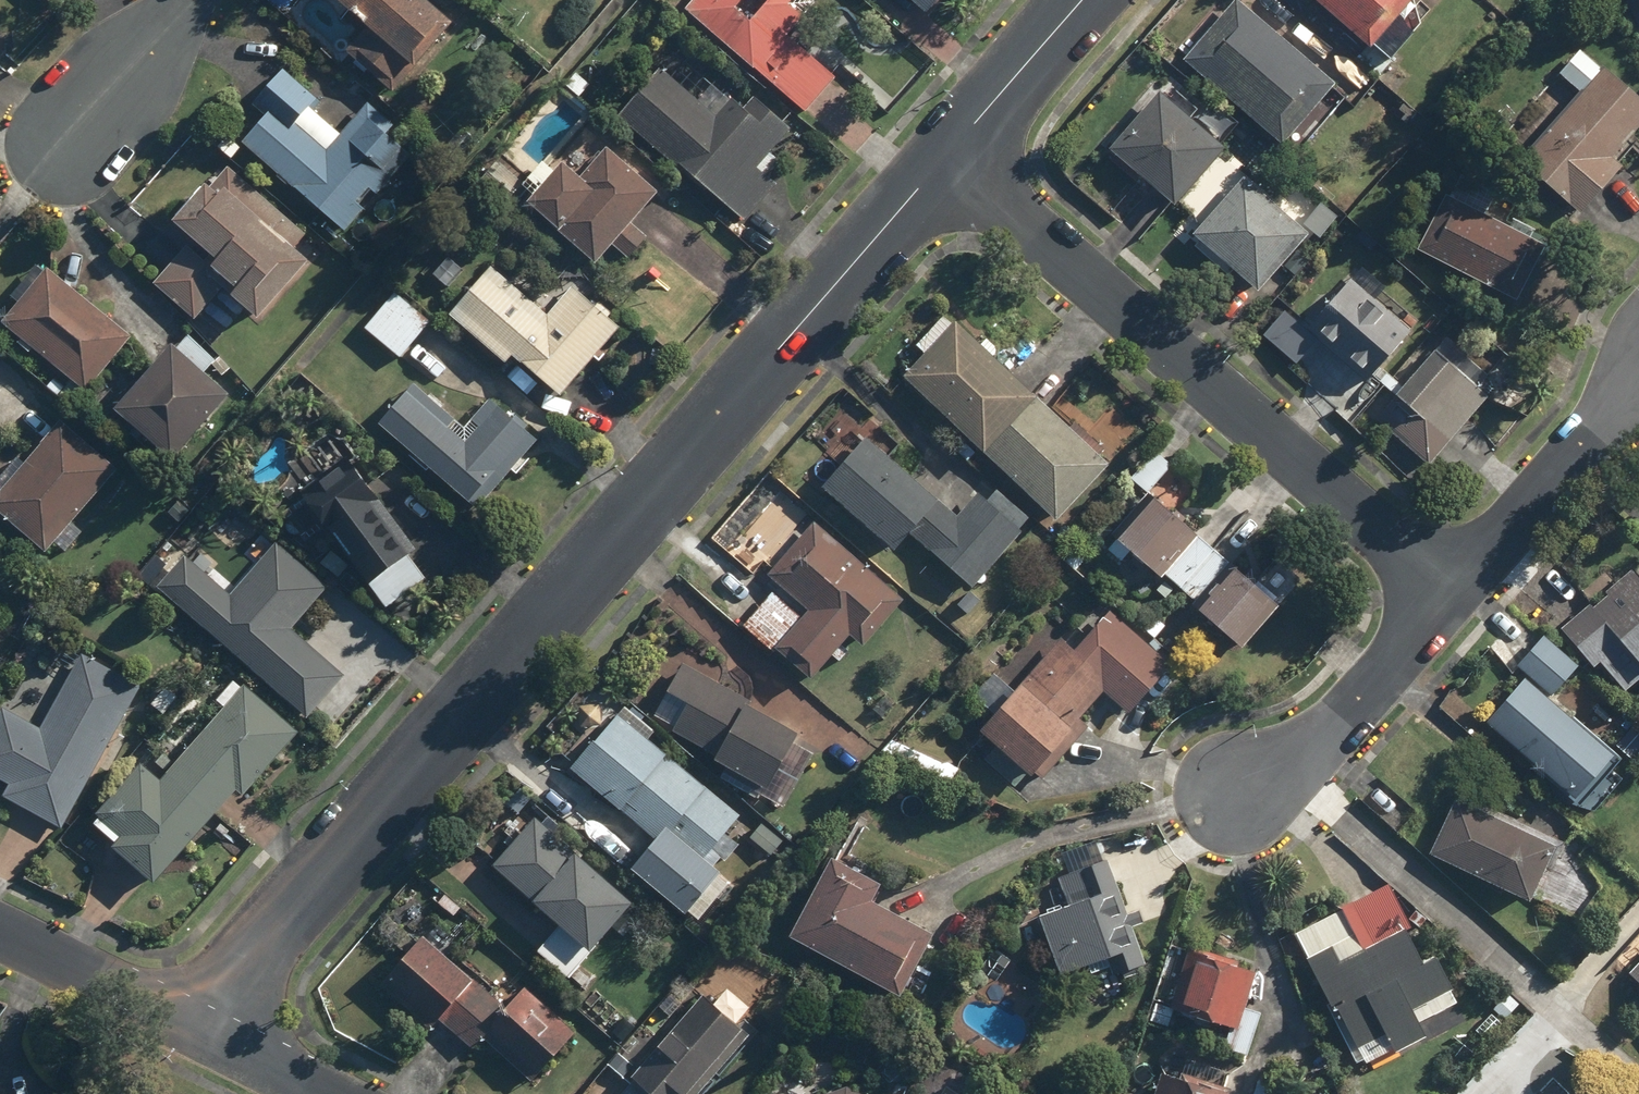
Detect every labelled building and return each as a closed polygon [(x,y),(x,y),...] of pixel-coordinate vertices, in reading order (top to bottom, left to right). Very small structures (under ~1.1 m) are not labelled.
[(364,34),(342,58),(386,98),(445,34),(409,0),(327,0),(364,34)] [(708,40),(800,119),(831,82),(781,39),(809,6),(802,0),(689,0),(677,13),(708,40)] [(923,19),(939,0),(901,0),(923,19)] [(1231,0),(1176,60),(1275,150),(1329,90),(1231,0)] [(1410,0),(1304,0),(1378,68),(1417,26),(1410,0)] [(1562,81),(1500,148),(1574,217),(1616,171),(1604,160),(1624,139),(1638,123),(1638,111),(1574,51),(1554,74),(1562,81)] [(356,206),(368,193),(374,199),(412,156),(386,133),(390,128),(366,107),(337,139),(304,110),(312,101),(278,71),(248,105),(261,117),(237,145),(341,237),(362,212),(356,206)] [(691,103),(652,71),(612,119),(739,224),(770,186),(763,181),(776,165),(766,157),(787,132),(747,99),(737,112),(705,86),(691,103)] [(1216,152),(1154,95),(1100,153),(1163,210),(1216,152)] [(536,168),(520,187),(495,164),(480,180),(505,203),(513,194),(523,203),(518,208),(590,272),(653,201),(600,153),(572,185),(554,168),(546,177),(536,168)] [(248,327),(300,268),(287,256),(304,236),(225,167),(160,241),(178,256),(150,287),(191,323),(218,292),(226,299),(222,303),(248,327)] [(1498,233),(1480,223),(1496,194),(1460,174),(1443,203),(1435,199),(1405,253),(1507,309),(1537,255),(1520,246),(1526,235),(1504,223),(1498,233)] [(1298,240),(1239,181),(1184,236),(1244,295),(1298,240)] [(1332,220),(1314,204),(1295,225),(1313,241),(1332,220)] [(565,284),(538,313),(487,266),(441,315),(497,367),(502,361),(548,403),(614,332),(603,321),(608,316),(594,303),(590,307),(565,284)] [(1371,373),(1418,324),(1358,266),(1298,328),(1342,371),(1355,357),(1371,373)] [(42,270),(0,321),(0,333),(82,400),(130,342),(42,270)] [(388,297),(360,330),(396,361),(424,328),(388,297)] [(920,357),(897,380),(973,457),(976,454),(1047,527),(1104,472),(1092,460),(1095,457),(1065,426),(1060,431),(944,312),(910,346),(920,357)] [(1486,377),(1443,337),(1367,420),(1421,469),(1484,400),(1474,391),(1486,377)] [(161,470),(222,402),(198,380),(213,364),(185,338),(170,355),(166,351),(105,419),(161,470)] [(534,445),(484,400),(459,429),(409,384),(370,427),(470,516),(534,445)] [(60,558),(81,534),(67,523),(112,473),(59,426),(0,492),(0,522),(37,556),(46,546),(60,558)] [(926,504),(860,444),(817,491),(883,552),(926,504)] [(1146,451),(1125,478),(1145,494),(1166,467),(1146,451)] [(327,469),(292,496),(297,504),(279,517),(299,544),(317,530),(379,613),(421,581),(404,557),(412,551),(351,469),(336,480),(327,469)] [(1026,522),(984,484),(921,554),(964,592),(1026,522)] [(1176,593),(1210,553),(1144,496),(1099,549),(1119,566),(1112,574),(1142,600),(1150,590),(1161,600),(1171,589),(1176,593)] [(807,520),(758,574),(800,613),(765,651),(803,686),(845,639),(856,648),(898,603),(807,520)] [(325,590),(271,543),(239,579),(219,561),(204,578),(179,557),(150,590),(302,724),(342,679),(289,632),(325,590)] [(1210,553),(1176,593),(1192,607),(1185,614),(1232,655),(1273,608),(1210,553)] [(1553,634),(1586,674),(1593,668),(1616,696),(1638,676),(1638,587),(1627,572),(1553,634)] [(1014,688),(1065,734),(1066,732),(1075,740),(1088,726),(1079,718),(1099,696),(1122,718),(1167,668),(1104,611),(1082,635),(1076,629),(1063,644),(1057,640),(1014,688)] [(1571,670),(1538,638),(1511,666),(1544,698),(1571,670)] [(0,709),(0,786),(4,788),(0,796),(0,802),(57,832),(132,692),(73,660),(36,729),(0,709)] [(791,738),(742,710),(745,704),(679,666),(646,723),(709,759),(705,766),(719,774),(715,781),(753,803),(791,738)] [(1515,672),(1472,720),(1562,800),(1605,752),(1515,672)] [(218,709),(152,785),(133,767),(82,826),(107,848),(104,852),(147,889),(229,795),(235,801),(294,734),(231,678),(210,702),(218,709)] [(1065,734),(1014,688),(971,735),(988,751),(978,763),(1011,793),(1065,734)] [(719,888),(696,867),(737,823),(615,711),(565,766),(646,840),(619,870),(682,928),(719,888)] [(1419,858),(1518,908),(1547,852),(1554,856),(1558,848),(1451,794),(1419,858)] [(533,955),(561,982),(627,914),(530,821),(486,867),(554,932),(533,955)] [(778,843),(758,825),(745,840),(765,858),(778,843)] [(888,1002),(923,940),(863,906),(874,886),(824,858),(778,941),(888,1002)] [(1062,909),(1030,920),(1050,980),(1086,968),(1088,976),(1107,970),(1110,979),(1141,969),(1127,928),(1139,924),(1132,904),(1119,908),(1104,863),(1053,880),(1062,909)] [(1296,962),(1324,1016),(1356,1079),(1397,1058),(1395,1054),(1419,1041),(1411,1027),(1450,1007),(1427,963),(1414,969),(1396,935),(1407,930),(1384,885),(1290,934),(1303,959),(1296,962)] [(416,940),(373,986),(424,1033),(434,1022),(466,1052),(483,1033),(489,1038),(483,1045),(526,1084),(571,1035),(519,987),(500,1007),(471,980),(466,986),(416,940)] [(1259,1015),(1240,1009),(1251,974),(1183,952),(1162,1015),(1224,1035),(1218,1054),(1244,1062),(1259,1015)] [(1619,976),(1638,995),(1638,956),(1619,976)] [(739,1031),(732,1025),(747,1010),(723,987),(708,1002),(698,992),(615,1079),(624,1089),(619,1093),(679,1093),(739,1031)] [(606,1076),(588,1093),(615,1093),(619,1089),(606,1076)] [(1155,1077),(1150,1093),(1209,1093),(1155,1077)] [(824,1079),(816,1093),(852,1093),(824,1079)] [(0,1086),(0,1093),(19,1093),(0,1086)]
